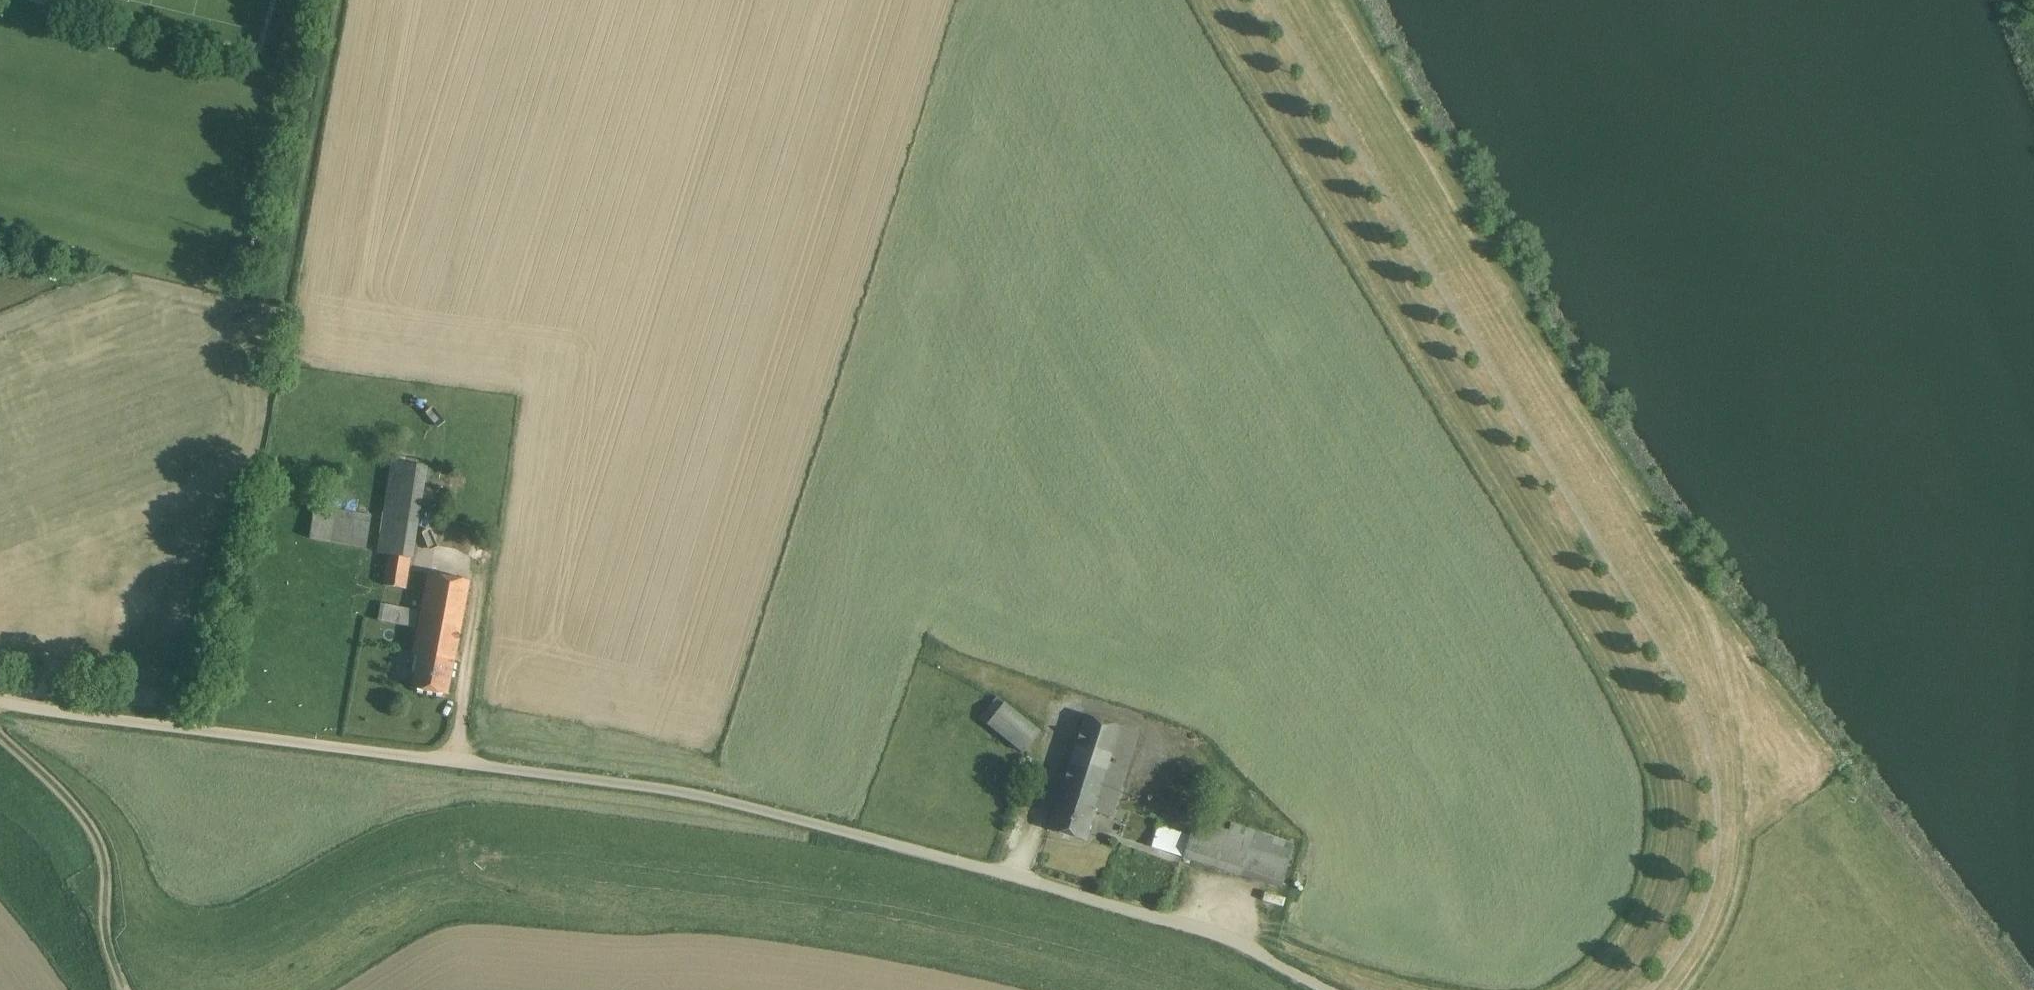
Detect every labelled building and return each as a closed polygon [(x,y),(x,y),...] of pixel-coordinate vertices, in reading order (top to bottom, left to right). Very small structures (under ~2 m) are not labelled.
[(383,584),(406,588),(411,558),(413,558),(427,465),(392,461),(376,552),(387,555),(383,584)] [(365,549),(371,517),(336,511),(337,509),(318,506),(309,540),(365,549)] [(418,663),(413,690),(447,696),(470,582),(429,574),(412,661),(418,663)] [(377,620),(415,627),(418,610),(381,603),(377,620)] [(978,719),(1022,754),(1040,732),(996,697),(978,719)] [(1084,842),(1093,812),(1110,818),(1138,733),(1086,716),(1049,831),(1084,842)] [(1229,831),(1195,821),(1190,836),(1183,858),(1280,890),(1293,852),(1284,849),(1286,842),(1231,824),(1229,831)] [(1149,846),(1183,858),(1190,836),(1156,825),(1149,846)]
